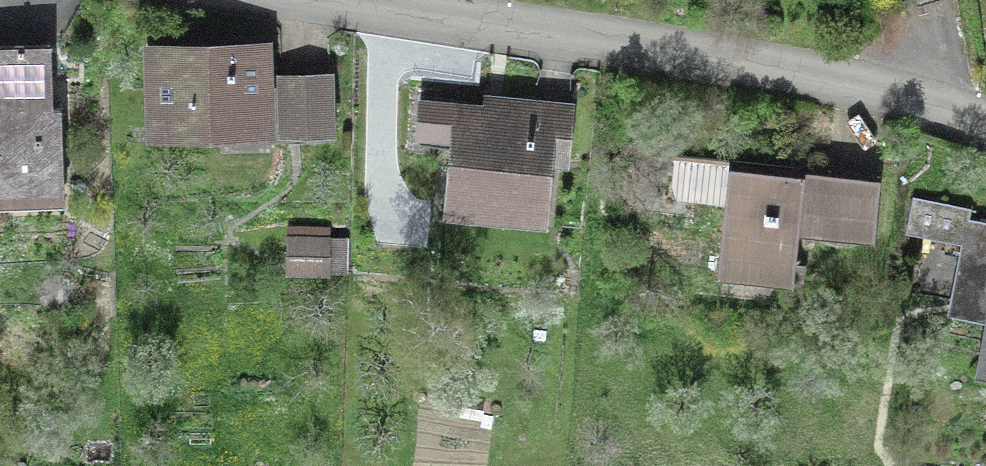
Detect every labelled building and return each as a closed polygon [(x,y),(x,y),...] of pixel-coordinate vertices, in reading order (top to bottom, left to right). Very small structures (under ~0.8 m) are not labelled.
[(63,183),(60,107),(52,108),(50,45),(0,46),(0,185),(63,183)] [(265,127),(263,45),(151,48),(153,130),(265,127)] [(281,131),(331,130),(330,76),(280,77),(281,131)] [(544,222),(550,160),(566,162),(571,103),(535,100),(534,110),(421,100),(418,135),(451,138),(445,203),(495,208),(494,218),(544,222)] [(800,214),(822,216),(820,235),(873,241),(880,177),(672,154),(671,185),(675,199),(725,204),(718,273),(793,280),(800,214)] [(968,219),(970,209),(913,198),(907,233),(962,243),(960,252),(985,257),(985,223),(968,219)] [(328,268),(329,239),(290,238),(289,267),(328,268)] [(976,374),(985,376),(985,321),(976,374)]
